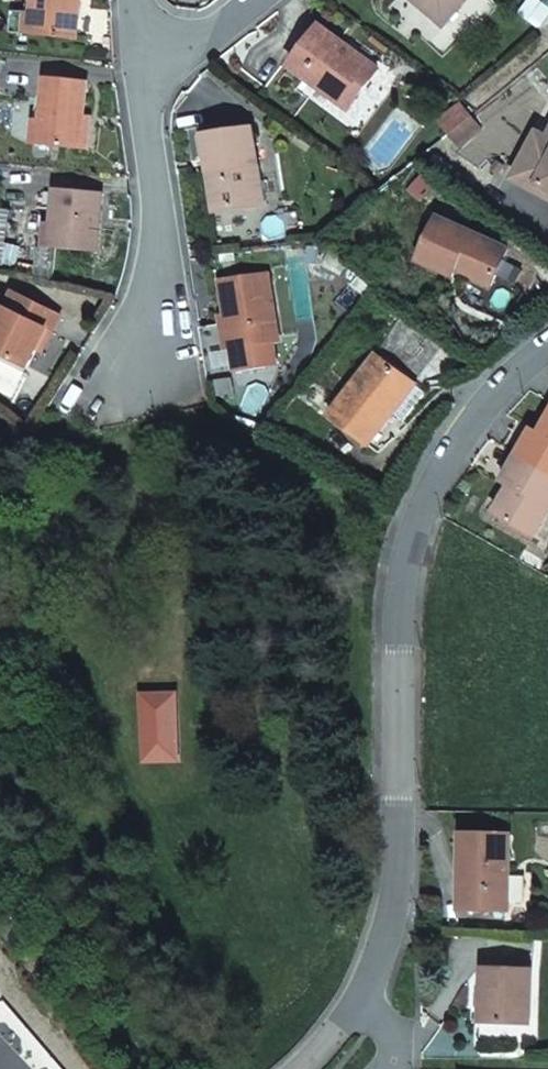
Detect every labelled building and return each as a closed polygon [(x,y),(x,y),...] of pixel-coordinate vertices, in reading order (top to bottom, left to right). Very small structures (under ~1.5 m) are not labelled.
[(73,38),(78,0),(30,0),(29,13),(8,11),(6,31),(73,38)] [(468,0),(414,0),(423,8),(429,2),(450,20),(468,0)] [(429,2),(423,8),(445,27),(450,20),(429,2)] [(364,89),(378,72),(320,27),(289,66),(339,105),(357,83),(364,89)] [(37,143),(79,146),(81,114),(83,82),(42,79),(40,119),(37,143)] [(339,105),(346,111),(364,89),(357,83),(339,105)] [(439,123),(448,134),(468,117),(459,106),(439,123)] [(89,115),(81,114),(79,146),(86,147),(89,115)] [(458,146),(478,129),(468,117),(448,134),(458,146)] [(28,142),(37,143),(40,119),(30,118),(28,142)] [(223,211),(263,205),(250,128),(204,136),(210,172),(217,171),(223,211)] [(546,140),(536,135),(516,174),(547,191),(547,136),(546,140)] [(223,211),(217,171),(210,172),(216,212),(223,211)] [(516,174),(512,182),(547,201),(547,191),(516,174)] [(39,246),(36,245),(35,275),(52,279),(55,247),(94,251),(98,193),(51,189),(49,222),(47,246),(39,246)] [(438,218),(418,261),(454,278),(457,272),(491,287),(507,250),(438,218)] [(39,246),(47,246),(49,222),(41,221),(39,246)] [(491,287),(457,272),(454,278),(488,294),(491,287)] [(219,282),(225,322),(199,326),(207,381),(235,376),(234,371),(273,366),(270,342),(276,341),(266,275),(219,282)] [(51,333),(60,316),(13,292),(0,318),(0,353),(27,367),(46,330),(51,333)] [(390,413),(386,409),(407,380),(375,356),(342,400),(329,417),(365,445),(390,413)] [(303,396),(329,417),(342,400),(316,380),(303,396)] [(423,393),(407,380),(386,409),(390,413),(401,421),(423,393)] [(537,433),(522,460),(547,474),(547,414),(537,433)] [(522,460),(537,433),(528,428),(513,455),(522,460)] [(497,482),(506,487),(522,460),(513,455),(497,482)] [(522,460),(506,487),(499,500),(491,515),(531,537),(547,508),(547,474),(522,460)] [(165,688),(132,690),(136,756),(169,754),(165,688)] [(471,898),(510,899),(511,822),(465,821),(464,859),(471,859),(471,898)] [(483,1010),(530,1012),(531,958),(485,956),(483,1010)]
